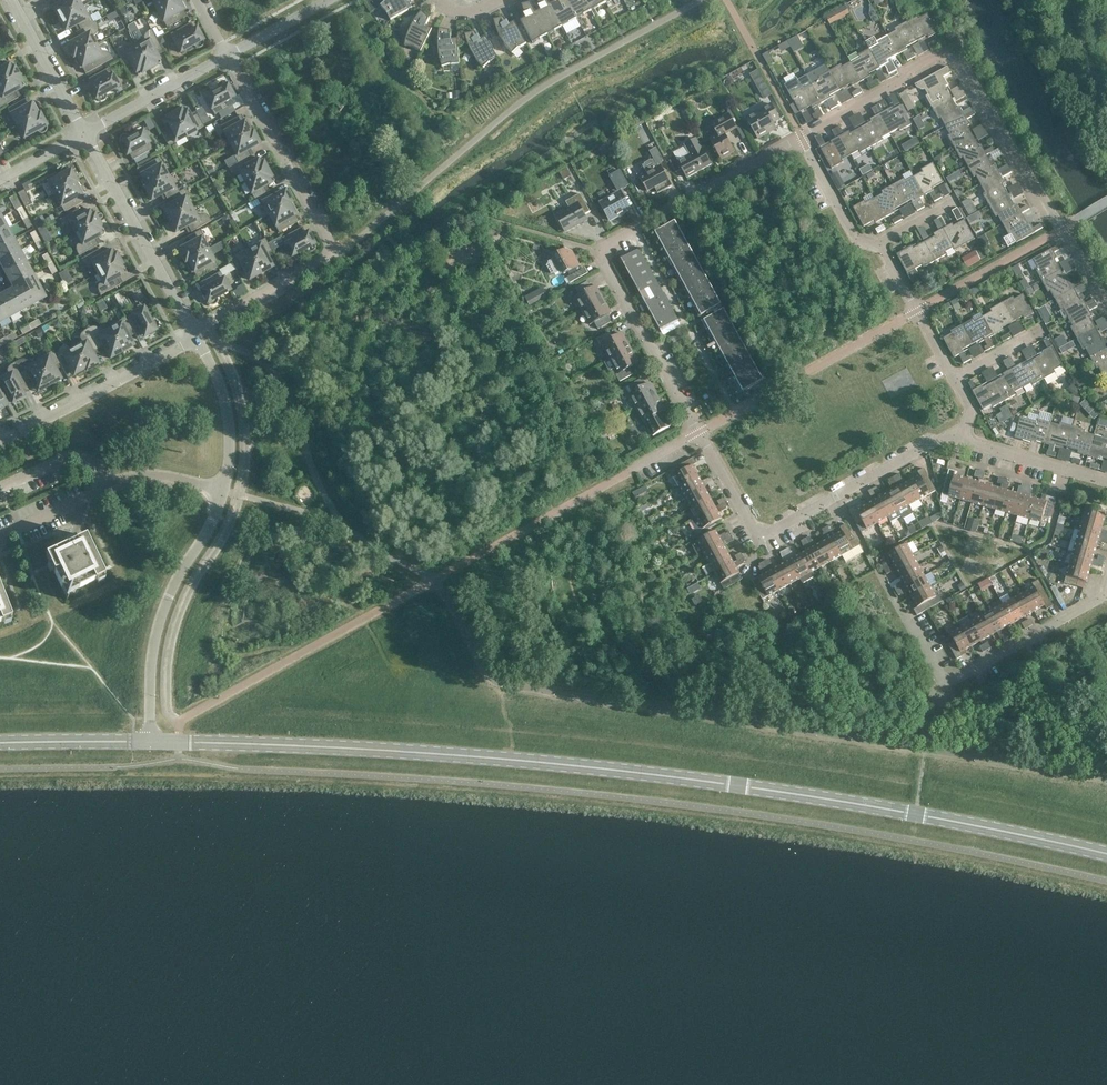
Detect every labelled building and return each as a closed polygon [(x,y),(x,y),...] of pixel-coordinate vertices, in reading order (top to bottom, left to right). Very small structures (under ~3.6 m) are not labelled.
[(65,1),(52,8),(59,20),(81,7),(78,0),(64,0),(65,1)] [(157,10),(174,0),(151,0),(157,10)] [(181,0),(174,0),(157,10),(166,28),(187,17),(183,10),(186,9),(181,0)] [(381,6),(387,13),(391,21),(413,9),(409,2),(413,0),(388,0),(386,2),(384,3),(381,6)] [(547,0),(537,0),(538,1),(539,4),(540,8),(541,10),(536,13),(531,3),(530,3),(547,35),(562,27),(547,0)] [(566,0),(555,0),(556,2),(551,5),(548,0),(547,0),(562,27),(577,19),(566,0)] [(585,0),(566,0),(577,19),(591,11),(585,0)] [(604,0),(585,0),(591,11),(606,3),(604,0)] [(547,35),(530,3),(522,5),(523,8),(524,11),(525,16),(526,18),(520,21),(532,43),(547,35)] [(872,11),(869,16),(873,24),(879,21),(871,6),(869,7),(872,11)] [(87,18),(81,7),(59,20),(65,31),(77,25),(80,30),(75,33),(76,33),(93,23),(90,17),(87,18)] [(421,52),(432,30),(426,27),(429,19),(422,12),(419,15),(416,19),(413,24),(412,26),(411,28),(409,32),(407,37),(406,39),(406,42),(405,46),(413,48),(421,52)] [(833,14),(827,17),(831,23),(836,20),(833,14)] [(917,16),(906,22),(917,41),(927,36),(928,38),(938,33),(928,14),(919,18),(917,16)] [(519,48),(527,44),(515,22),(508,26),(504,18),(494,20),(494,23),(495,25),(497,30),(497,32),(498,34),(500,36),(501,39),(503,43),(504,45),(506,47),(509,51),(512,54),(519,48)] [(917,41),(906,22),(895,29),(896,31),(888,36),(898,55),(903,63),(915,57),(913,53),(910,55),(906,47),(917,41)] [(95,23),(93,23),(76,33),(79,39),(67,46),(73,57),(96,45),(92,38),(93,37),(96,35),(97,32),(97,29),(96,26),(95,23)] [(170,34),(173,39),(180,53),(193,46),(194,47),(195,48),(196,48),(197,49),(198,49),(199,49),(200,48),(201,48),(202,47),(202,46),(203,46),(203,45),(204,43),(204,42),(203,42),(203,41),(196,28),(194,29),(191,23),(170,34)] [(459,64),(458,40),(450,40),(450,31),(440,29),(439,34),(438,37),(438,39),(438,42),(438,44),(438,49),(439,53),(439,56),(439,58),(441,63),(442,67),(451,65),(459,64)] [(143,40),(144,43),(137,47),(149,70),(161,63),(155,53),(162,50),(151,30),(148,32),(145,34),(144,36),(143,40)] [(490,62),(498,59),(486,37),(479,40),(475,32),(465,35),(466,37),(466,40),(468,44),(469,46),(470,49),(471,51),(472,53),(474,57),(476,59),(477,61),(479,63),(480,65),(483,69),(490,62)] [(797,36),(787,41),(794,53),(803,48),(797,36)] [(898,55),(888,36),(876,42),(877,44),(869,49),(880,68),(884,65),(887,70),(887,71),(889,74),(897,70),(895,66),(892,68),(888,61),(898,55)] [(928,45),(930,48),(938,44),(936,40),(928,45)] [(100,52),(96,45),(73,57),(79,69),(82,68),(85,74),(113,59),(111,56),(109,53),(106,52),(103,52),(100,52)] [(115,50),(119,57),(126,69),(132,66),(138,76),(149,70),(137,47),(129,51),(127,48),(124,47),(121,47),(118,48),(115,50)] [(880,68),(869,49),(858,55),(859,58),(850,62),(861,81),(866,79),(869,84),(868,84),(870,88),(878,83),(876,80),(873,81),(869,74),(880,68)] [(768,52),(762,55),(767,65),(773,62),(768,52)] [(861,81),(850,62),(842,67),(841,65),(829,71),(840,90),(851,84),(852,86),(861,81)] [(18,75),(12,63),(2,69),(0,65),(0,85),(18,75)] [(951,73),(947,66),(915,85),(916,87),(918,88),(919,89),(921,89),(923,90),(925,90),(928,95),(926,96),(932,108),(951,97),(945,87),(948,85),(943,77),(951,73)] [(118,86),(111,73),(108,68),(88,79),(91,86),(89,87),(96,99),(96,100),(97,100),(98,101),(100,102),(101,102),(102,102),(103,101),(104,100),(105,100),(106,99),(106,98),(106,97),(106,96),(106,94),(106,93),(118,86)] [(759,71),(751,75),(765,100),(773,96),(759,71)] [(840,90),(829,71),(818,77),(819,80),(811,84),(822,103),(827,100),(829,105),(829,106),(831,110),(839,105),(836,101),(833,103),(829,96),(840,90)] [(18,75),(0,85),(0,108),(18,98),(14,92),(25,86),(18,75)] [(217,87),(217,89),(217,90),(204,97),(217,120),(232,111),(230,107),(235,104),(231,98),(234,97),(227,84),(226,83),(225,82),(224,82),(223,82),(222,82),(220,82),(219,82),(218,83),(218,84),(217,84),(217,85),(217,86),(217,87)] [(822,103),(811,84),(803,89),(801,86),(789,93),(800,112),(811,106),(815,113),(812,115),(814,119),(822,115),(820,111),(819,111),(817,106),(822,103)] [(852,93),(854,97),(862,93),(859,89),(852,93)] [(906,91),(899,95),(903,102),(909,98),(906,91)] [(957,108),(951,97),(932,108),(938,119),(941,118),(945,126),(972,111),(970,108),(962,112),(959,106),(957,108)] [(7,109),(17,127),(40,114),(34,103),(31,104),(28,98),(7,109)] [(779,119),(774,109),(771,104),(746,118),(758,139),(770,132),(770,131),(773,129),(773,130),(776,128),(773,122),(779,119)] [(879,104),(875,106),(890,133),(898,129),(900,131),(911,125),(901,105),(890,111),(889,109),(883,112),(879,104)] [(890,133),(875,106),(871,109),(876,116),(870,119),(871,122),(861,128),(871,147),(883,140),(882,138),(890,133)] [(185,107),(173,114),(186,137),(204,127),(197,114),(191,118),(185,107)] [(974,115),(972,111),(945,126),(950,135),(948,136),(954,147),(973,137),(967,126),(970,125),(967,119),(974,115)] [(46,126),(40,114),(17,127),(24,138),(36,131),(37,132),(38,133),(39,134),(40,134),(41,134),(43,134),(44,134),(45,133),(46,132),(47,131),(47,130),(47,129),(47,128),(47,127),(46,126)] [(186,137),(173,114),(162,120),(167,131),(161,134),(168,146),(186,137)] [(737,128),(729,114),(723,117),(724,120),(712,126),(717,134),(709,138),(721,159),(734,151),(725,134),(737,128)] [(220,126),(230,144),(253,132),(247,120),(244,122),(241,115),(220,126)] [(150,116),(144,120),(149,130),(156,127),(150,116)] [(839,126),(835,128),(850,155),(859,151),(860,153),(871,147),(861,128),(850,133),(849,131),(844,134),(839,126)] [(850,155),(835,128),(832,131),(836,138),(830,141),(832,144),(821,150),(832,169),(843,162),(842,160),(850,155)] [(119,141),(119,142),(120,142),(120,143),(126,155),(129,154),(135,165),(147,158),(145,154),(153,149),(143,131),(130,138),(129,137),(128,136),(127,135),(126,135),(124,135),(123,135),(122,135),(121,136),(121,137),(120,137),(120,138),(119,139),(119,140),(119,141)] [(259,144),(253,132),(230,144),(236,155),(234,157),(237,163),(235,164),(235,165),(250,156),(247,150),(259,144)] [(916,137),(909,140),(913,147),(919,144),(916,137)] [(979,147),(973,137),(954,147),(960,159),(963,157),(967,166),(986,155),(994,151),(992,147),(984,151),(981,146),(979,147)] [(670,161),(676,173),(682,169),(687,178),(687,177),(700,169),(701,170),(711,164),(702,148),(701,149),(696,139),(685,146),(690,155),(678,162),(676,158),(670,161)] [(656,148),(649,152),(656,165),(663,161),(656,148)] [(990,162),(986,155),(967,166),(974,177),(976,176),(981,184),(1009,169),(1007,165),(998,170),(992,161),(990,162)] [(251,157),(250,156),(235,165),(228,168),(230,172),(232,174),(234,176),(238,176),(241,175),(245,182),(267,170),(261,158),(251,164),(248,158),(251,157)] [(138,177),(145,189),(167,176),(158,158),(137,169),(141,176),(138,177)] [(922,172),(914,177),(924,196),(934,191),(932,188),(943,182),(933,163),(921,170),(922,172)] [(869,165),(859,170),(862,176),(872,171),(869,165)] [(655,188),(657,192),(664,188),(665,190),(672,186),(661,166),(639,178),(647,192),(655,188)] [(61,176),(48,183),(42,186),(48,197),(54,194),(77,182),(71,170),(70,169),(69,169),(69,168),(68,168),(67,167),(66,167),(65,167),(64,167),(63,168),(62,169),(61,169),(61,170),(60,171),(60,172),(60,173),(60,174),(60,175),(61,176)] [(211,167),(204,170),(207,176),(214,172),(211,167)] [(566,167),(558,172),(563,179),(570,175),(566,167)] [(621,169),(609,176),(618,192),(630,185),(621,169)] [(1011,172),(1009,169),(981,184),(985,193),(983,194),(989,206),(1008,195),(1005,188),(1007,187),(1002,178),(1011,172)] [(274,181),(267,170),(245,182),(254,200),(270,191),(269,191),(266,192),(263,187),(274,181)] [(956,172),(947,178),(950,184),(960,179),(956,172)] [(173,187),(167,176),(145,189),(151,200),(163,194),(166,199),(184,190),(184,189),(179,192),(176,186),(173,187)] [(840,176),(834,183),(840,188),(846,181),(840,176)] [(924,196),(914,177),(905,181),(904,179),(893,185),(903,204),(911,200),(917,211),(925,207),(920,198),(924,196)] [(83,194),(77,182),(54,194),(64,212),(84,201),(81,195),(83,194)] [(903,204),(893,185),(881,192),(883,194),(874,199),(885,218),(894,213),(893,210),(903,204)] [(959,187),(954,190),(957,196),(963,193),(959,187)] [(24,190),(17,194),(25,207),(31,204),(24,190)] [(188,196),(184,190),(166,199),(167,200),(172,197),(175,203),(162,209),(169,221),(191,209),(185,198),(188,196)] [(273,197),(270,191),(254,200),(257,199),(260,205),(263,204),(269,215),(291,202),(285,190),(273,197)] [(612,220),(630,210),(620,192),(602,202),(612,220)] [(566,202),(569,208),(556,215),(565,231),(574,227),(574,226),(578,224),(578,225),(587,220),(584,215),(590,212),(580,194),(566,202)] [(932,198),(934,202),(942,198),(939,194),(932,198)] [(21,207),(15,195),(9,198),(15,210),(21,207)] [(1014,205),(1008,195),(989,206),(996,217),(998,216),(1002,224),(1022,213),(1030,209),(1027,205),(1020,210),(1017,204),(1014,205)] [(885,218),(874,199),(866,203),(865,201),(853,208),(863,227),(874,221),(876,223),(885,218)] [(298,214),(291,202),(269,215),(278,232),(299,221),(295,215),(298,214)] [(972,205),(965,209),(969,215),(976,211),(972,205)] [(27,218),(23,209),(22,209),(23,211),(18,213),(18,212),(17,212),(22,220),(27,218)] [(72,226),(76,234),(99,221),(92,210),(82,215),(79,209),(59,220),(61,223),(63,226),(66,227),(69,227),(72,226)] [(196,216),(191,209),(169,221),(175,233),(187,226),(191,232),(210,222),(208,219),(206,216),(203,215),(200,215),(197,215),(196,216)] [(978,212),(966,219),(969,224),(982,218),(978,212)] [(1028,224),(1022,213),(1002,224),(1009,235),(1003,238),(1008,247),(1016,242),(1016,243),(1043,228),(1041,224),(1033,228),(1030,223),(1028,224)] [(228,214),(221,218),(225,224),(231,221),(228,214)] [(3,216),(0,218),(0,233),(9,227),(3,216)] [(892,220),(894,224),(902,220),(900,216),(892,220)] [(32,226),(27,218),(22,220),(27,229),(26,228),(31,225),(32,226)] [(942,219),(938,221),(953,248),(962,243),(963,245),(975,239),(964,220),(953,226),(952,224),(947,227),(942,219)] [(105,233),(99,221),(76,234),(80,241),(78,243),(76,246),(76,249),(77,252),(79,256),(98,245),(95,239),(105,233)] [(655,233),(659,241),(680,230),(675,221),(655,233)] [(953,248),(938,221),(935,223),(939,231),(933,234),(935,236),(924,242),(935,261),(946,255),(945,252),(953,248)] [(875,229),(877,233),(885,229),(883,225),(875,229)] [(9,227),(0,233),(0,247),(16,238),(9,227)] [(305,233),(305,232),(302,227),(282,238),(292,257),(304,250),(305,250),(305,251),(306,251),(307,252),(308,252),(310,252),(311,252),(312,252),(313,251),(314,250),(315,249),(315,248),(315,247),(315,246),(315,245),(314,244),(308,232),(305,233)] [(204,237),(200,230),(187,237),(191,244),(178,250),(185,262),(208,249),(202,238),(204,237)] [(684,238),(680,230),(659,241),(664,249),(684,238)] [(39,240),(35,232),(35,233),(30,235),(30,234),(34,243),(39,240)] [(16,238),(0,247),(0,261),(22,250),(16,238)] [(259,245),(248,251),(261,273),(272,267),(266,255),(272,251),(265,238),(258,242),(259,245)] [(689,246),(684,238),(664,249),(669,258),(689,246)] [(44,248),(39,240),(34,243),(39,251),(38,250),(43,247),(44,248)] [(987,241),(981,244),(984,250),(990,246),(987,241)] [(935,261),(924,242),(914,248),(912,246),(896,254),(916,289),(924,285),(915,269),(922,265),(923,267),(935,261)] [(1035,269),(1042,281),(1061,270),(1055,260),(1057,258),(1054,253),(1062,248),(1060,245),(1033,259),(1038,268),(1035,269)] [(694,254),(689,246),(669,258),(673,266),(694,254)] [(982,248),(977,251),(982,260),(987,257),(982,248)] [(93,266),(98,274),(120,261),(114,249),(104,255),(100,249),(81,259),(82,263),(84,265),(87,267),(90,267),(93,266)] [(217,267),(208,249),(185,262),(191,274),(193,272),(197,279),(217,267)] [(554,255),(552,260),(548,262),(547,267),(551,274),(555,275),(559,273),(564,274),(568,272),(571,276),(581,271),(579,266),(580,265),(572,251),(565,249),(554,255)] [(621,259),(644,301),(662,292),(638,249),(621,259)] [(22,250),(0,261),(0,268),(3,274),(28,261),(22,250)] [(261,273),(248,251),(237,257),(236,254),(229,258),(232,263),(235,269),(236,271),(242,268),(249,280),(261,273)] [(976,252),(963,259),(968,267),(981,260),(976,252)] [(51,262),(47,254),(47,255),(43,258),(42,256),(42,257),(46,265),(51,262)] [(698,263),(694,254),(673,266),(678,274),(698,263)] [(34,272),(28,261),(3,274),(10,285),(17,281),(34,272)] [(127,273),(120,261),(98,274),(102,281),(99,283),(98,286),(97,289),(98,292),(100,295),(120,285),(116,278),(127,273)] [(56,270),(51,262),(46,265),(51,273),(50,272),(55,269),(56,270)] [(232,263),(219,270),(222,275),(235,269),(232,263)] [(703,271),(698,263),(678,274),(682,283),(703,271)] [(67,269),(59,273),(62,278),(69,274),(67,269)] [(950,269),(943,273),(947,279),(953,274),(950,269)] [(1067,281),(1061,270),(1042,281),(1048,292),(1050,291),(1055,299),(1074,289),(1082,284),(1080,281),(1072,285),(1069,279),(1067,281)] [(712,288),(703,271),(682,283),(687,291),(697,285),(702,293),(712,288)] [(48,298),(34,272),(17,281),(10,285),(11,287),(19,290),(45,298),(48,298)] [(199,283),(202,288),(203,289),(200,291),(207,303),(208,304),(209,304),(209,305),(210,305),(212,306),(213,306),(214,305),(215,305),(216,304),(217,304),(217,303),(217,302),(218,301),(218,300),(218,299),(217,298),(217,297),(230,290),(220,272),(199,283)] [(1025,279),(1020,282),(1024,290),(1029,287),(1025,279)] [(582,311),(603,299),(597,290),(594,292),(588,281),(575,288),(579,295),(575,297),(575,298),(583,311),(582,311)] [(697,285),(687,291),(692,299),(702,293),(697,285)] [(19,290),(11,287),(8,288),(13,296),(12,297),(21,313),(48,298),(45,298),(19,290)] [(541,287),(524,296),(528,305),(543,297),(544,293),(541,287)] [(1031,287),(1024,290),(1027,296),(1034,292),(1031,287)] [(8,288),(0,293),(0,300),(10,319),(21,313),(12,297),(13,296),(8,288)] [(712,288),(702,293),(692,299),(696,308),(717,296),(712,288)] [(1080,299),(1074,289),(1055,299),(1061,311),(1064,309),(1068,318),(1095,303),(1093,299),(1085,303),(1082,298),(1080,299)] [(666,299),(662,292),(644,301),(648,308),(666,299)] [(969,293),(963,296),(966,302),(972,298),(969,293)] [(1013,297),(1002,303),(1012,322),(1023,316),(1024,319),(1034,313),(1023,294),(1014,299),(1013,297)] [(721,304),(717,296),(696,308),(701,316),(721,304)] [(603,300),(603,299),(582,311),(583,311),(590,324),(589,324),(590,325),(594,322),(598,329),(611,322),(605,311),(608,309),(603,300)] [(678,320),(666,299),(648,308),(660,330),(678,320)] [(956,299),(950,302),(954,310),(960,307),(956,299)] [(0,300),(0,324),(10,319),(0,300)] [(1012,322),(1002,303),(990,309),(991,312),(983,316),(994,336),(1003,330),(1002,328),(1012,322)] [(1097,307),(1095,303),(1068,318),(1073,326),(1071,327),(1077,339),(1096,328),(1090,318),(1093,316),(1089,311),(1097,307)] [(1044,306),(1037,309),(1042,318),(1049,314),(1044,306)] [(144,308),(126,317),(137,338),(143,335),(144,337),(156,330),(157,329),(158,329),(158,328),(159,327),(159,326),(159,325),(159,324),(158,323),(158,322),(157,321),(156,321),(156,320),(155,320),(154,320),(153,320),(151,320),(151,321),(144,308)] [(703,321),(708,328),(728,317),(724,309),(703,321)] [(994,336),(983,316),(975,321),(973,319),(962,325),(973,344),(983,338),(987,346),(984,347),(986,351),(994,347),(989,338),(994,336)] [(137,338),(126,317),(119,321),(120,323),(109,329),(122,352),(133,346),(127,334),(132,331),(136,338),(137,338)] [(736,331),(728,317),(708,328),(715,342),(736,331)] [(59,320),(53,323),(55,327),(59,328),(62,326),(59,320)] [(36,321),(28,325),(31,330),(39,326),(37,326),(35,322),(36,321)] [(1032,321),(1024,325),(1026,329),(1034,325),(1032,321)] [(31,330),(28,325),(20,330),(21,329),(23,334),(22,335),(31,330)] [(973,344),(962,325),(950,331),(952,334),(943,339),(954,358),(959,355),(962,360),(961,360),(963,364),(971,360),(969,356),(966,357),(962,350),(973,344)] [(41,328),(36,331),(40,338),(45,335),(41,328)] [(90,328),(87,330),(98,350),(103,346),(110,359),(122,352),(109,329),(102,333),(101,332),(99,329),(96,328),(93,328),(90,328)] [(1096,328),(1077,339),(1083,350),(1086,349),(1090,357),(1106,348),(1106,343),(1104,338),(1102,339),(1096,328)] [(98,350),(87,330),(84,332),(81,334),(80,337),(80,340),(81,343),(81,345),(74,349),(87,371),(98,365),(92,353),(98,350)] [(602,345),(610,359),(630,348),(621,333),(613,338),(609,331),(596,339),(600,346),(602,345)] [(746,349),(736,331),(715,342),(725,360),(746,349)] [(14,333),(6,337),(9,342),(17,338),(16,338),(13,334),(14,333)] [(1001,338),(1003,342),(1011,338),(1009,334),(1001,338)] [(6,337),(0,340),(0,344),(1,346),(0,347),(9,342),(6,337)] [(1062,337),(1054,341),(1058,348),(1066,344),(1062,337)] [(1044,354),(1033,360),(1044,379),(1055,373),(1054,371),(1063,366),(1052,347),(1047,339),(1044,341),(1048,349),(1042,352),(1044,354)] [(1061,355),(1075,347),(1072,342),(1058,349),(1061,355)] [(630,348),(610,359),(604,362),(609,371),(615,368),(618,373),(616,375),(620,382),(633,374),(630,368),(638,363),(630,348)] [(1090,357),(1097,369),(1099,367),(1103,376),(1106,374),(1106,348),(1090,357)] [(87,371),(74,349),(57,358),(53,351),(68,379),(74,375),(75,378),(87,371)] [(750,357),(746,349),(725,360),(730,368),(750,357)] [(68,379),(53,351),(46,355),(48,357),(37,363),(49,386),(61,379),(54,367),(59,364),(67,379),(68,379)] [(755,364),(750,357),(730,368),(734,376),(755,364)] [(1016,367),(1011,357),(1007,359),(1023,388),(1031,383),(1032,386),(1044,379),(1033,360),(1023,366),(1021,364),(1016,367)] [(1023,388),(1007,359),(1003,361),(1008,371),(1003,374),(1004,376),(994,382),(1004,401),(1015,395),(1014,393),(1023,388)] [(32,366),(30,363),(28,361),(22,360),(19,360),(17,361),(14,363),(29,391),(29,390),(25,383),(31,380),(37,392),(49,386),(37,363),(32,366)] [(7,376),(0,380),(12,403),(24,396),(23,394),(29,391),(14,363),(10,365),(8,367),(7,369),(6,373),(7,376)] [(759,372),(755,364),(734,376),(738,384),(759,372)] [(763,380),(759,372),(738,384),(743,392),(763,380)] [(636,408),(657,397),(657,396),(656,397),(651,387),(648,389),(642,378),(619,391),(623,398),(629,395),(636,408)] [(993,408),(1004,401),(994,382),(983,388),(982,386),(976,389),(972,381),(968,383),(972,391),(983,410),(991,405),(993,408)] [(657,397),(636,408),(637,408),(644,421),(643,421),(644,422),(645,421),(653,436),(669,427),(665,419),(659,408),(662,407),(657,397)] [(1085,400),(1080,404),(1084,409),(1089,405),(1085,400)] [(1006,406),(999,409),(1005,419),(1011,415),(1006,406)] [(1033,440),(1044,444),(1050,423),(1038,419),(1037,422),(1020,417),(1014,438),(1032,443),(1033,440)] [(1059,425),(1050,423),(1044,444),(1049,445),(1054,447),(1055,444),(1067,447),(1073,426),(1060,423),(1059,425)] [(610,425),(600,430),(604,436),(606,434),(608,436),(614,433),(610,425)] [(1085,430),(1073,426),(1067,447),(1078,451),(1078,453),(1088,456),(1094,435),(1084,433),(1085,430)] [(1094,435),(1088,456),(1098,459),(1099,456),(1106,459),(1106,436),(1104,435),(1103,438),(1094,435)] [(1049,445),(1046,455),(1055,457),(1056,453),(1053,452),(1054,447),(1049,445)] [(696,463),(693,458),(667,472),(667,473),(671,471),(680,487),(698,476),(692,466),(696,463)] [(920,475),(909,481),(919,500),(935,491),(937,495),(938,495),(924,468),(918,472),(920,475)] [(942,494),(960,499),(966,479),(954,476),(955,471),(949,470),(940,498),(941,499),(942,494)] [(903,485),(897,475),(893,477),(909,506),(919,500),(909,481),(903,485)] [(702,483),(698,476),(680,487),(685,497),(704,487),(708,485),(714,481),(711,477),(702,483)] [(894,489),(888,493),(901,516),(903,519),(913,513),(909,506),(893,477),(889,480),(894,489)] [(1008,480),(1003,478),(1002,485),(1000,489),(995,509),(1006,513),(1012,492),(1005,490),(1008,480)] [(977,482),(966,479),(960,499),(972,503),(977,482)] [(989,486),(977,482),(972,503),(983,506),(989,486)] [(1027,485),(1022,484),(1021,486),(1019,485),(1017,494),(1012,492),(1006,513),(1018,516),(1023,495),(1025,491),(1027,485)] [(1031,486),(1027,485),(1025,491),(1023,495),(1018,516),(1029,519),(1035,499),(1028,497),(1031,486)] [(1000,489),(989,486),(983,506),(995,509),(1000,489)] [(710,497),(704,487),(685,497),(691,508),(710,497)] [(638,489),(632,492),(636,499),(641,496),(638,489)] [(888,493),(878,499),(888,517),(890,522),(901,516),(888,493)] [(1054,500),(1043,496),(1041,501),(1035,499),(1029,519),(1041,523),(1040,527),(1046,529),(1054,500)] [(710,497),(691,508),(697,518),(716,508),(714,506),(710,497)] [(888,517),(878,499),(867,505),(877,523),(888,517)] [(728,507),(725,502),(719,506),(697,518),(691,521),(696,530),(699,531),(722,519),(718,512),(728,507)] [(1082,518),(1103,524),(1106,513),(1106,506),(1096,502),(1094,509),(1086,507),(1082,518)] [(877,523),(867,505),(856,510),(854,507),(848,510),(857,525),(863,522),(867,529),(877,523)] [(928,517),(918,522),(922,529),(932,524),(928,517)] [(969,518),(966,529),(975,532),(979,521),(969,518)] [(1082,518),(1079,530),(1100,536),(1104,537),(1106,538),(1106,531),(1101,530),(1103,524),(1082,518)] [(842,531),(836,535),(830,525),(826,527),(831,537),(842,556),(860,545),(856,538),(854,539),(846,524),(840,527),(842,531)] [(918,530),(915,524),(909,528),(912,533),(918,530)] [(1058,524),(1056,530),(1062,532),(1064,526),(1058,524)] [(831,537),(826,527),(822,530),(827,539),(821,543),(831,561),(842,556),(831,537)] [(1072,539),(1076,540),(1076,541),(1096,547),(1098,540),(1106,543),(1106,538),(1104,537),(1100,536),(1079,530),(1079,532),(1075,531),(1072,539)] [(697,541),(698,542),(694,544),(693,546),(698,554),(698,555),(703,552),(731,536),(729,532),(719,537),(716,531),(697,541)] [(1017,534),(1015,543),(1021,545),(1024,536),(1017,534)] [(105,576),(86,536),(45,556),(54,573),(62,589),(60,596),(66,598),(65,600),(67,600),(69,593),(76,595),(78,589),(95,581),(105,576)] [(734,540),(731,536),(703,552),(709,562),(727,552),(724,546),(734,540)] [(815,546),(809,537),(805,539),(821,567),(831,561),(821,543),(815,546)] [(821,567),(805,539),(801,541),(806,551),(800,554),(810,573),(821,567)] [(1032,539),(1026,542),(1029,547),(1035,544),(1032,539)] [(1096,547),(1076,541),(1073,553),(1093,559),(1096,547)] [(888,554),(894,565),(913,555),(907,544),(888,554)] [(788,548),(784,550),(800,579),(802,583),(812,577),(810,573),(800,554),(794,558),(788,548)] [(1038,555),(1049,558),(1051,552),(1040,549),(1038,555)] [(800,579),(784,550),(780,553),(785,563),(779,566),(789,585),(800,579)] [(733,563),(727,552),(709,562),(715,573),(733,563)] [(1068,552),(1064,563),(1069,564),(1090,570),(1092,563),(1098,565),(1102,567),(1104,562),(1097,560),(1093,559),(1073,553),(1068,552)] [(919,565),(913,555),(894,565),(900,576),(919,565)] [(733,563),(715,573),(724,590),(734,584),(742,579),(739,573),(736,567),(739,565),(737,560),(733,563)] [(773,569),(767,560),(763,562),(779,590),(789,585),(779,566),(773,569)] [(779,590),(763,562),(759,564),(764,574),(752,581),(762,600),(779,590)] [(1090,570),(1069,564),(1064,582),(1060,581),(1060,582),(1077,586),(1078,580),(1086,582),(1090,570)] [(924,576),(919,565),(900,576),(903,582),(894,587),(896,591),(924,576)] [(930,586),(924,576),(896,591),(898,596),(908,590),(912,597),(930,586)] [(988,578),(978,584),(981,591),(992,585),(988,578)] [(839,580),(831,584),(835,591),(842,587),(839,580)] [(1034,587),(1024,593),(1034,612),(1045,606),(1047,610),(1053,606),(1038,580),(1032,583),(1034,587)] [(698,583),(688,589),(691,595),(702,589),(698,583)] [(936,597),(930,586),(912,597),(918,607),(914,610),(917,615),(942,601),(939,595),(936,597)] [(0,589),(0,623),(1,622),(1,623),(12,619),(0,589)] [(1034,612),(1024,593),(1013,599),(1023,617),(1034,612)] [(696,605),(704,601),(700,595),(693,599),(696,605)] [(1061,596),(1057,598),(1060,605),(1065,603),(1061,596)] [(1023,617),(1013,599),(1003,605),(1013,623),(1023,617)] [(1013,623),(1003,605),(992,610),(1008,639),(1012,636),(1007,627),(1013,623)] [(1008,639),(992,610),(982,616),(992,635),(998,631),(1004,641),(1008,639)] [(992,635),(982,616),(971,622),(981,641),(992,635)] [(981,641),(971,622),(961,628),(971,646),(981,641)] [(971,646),(961,628),(950,634),(954,641),(948,644),(956,659),(962,656),(960,652),(971,646)]
